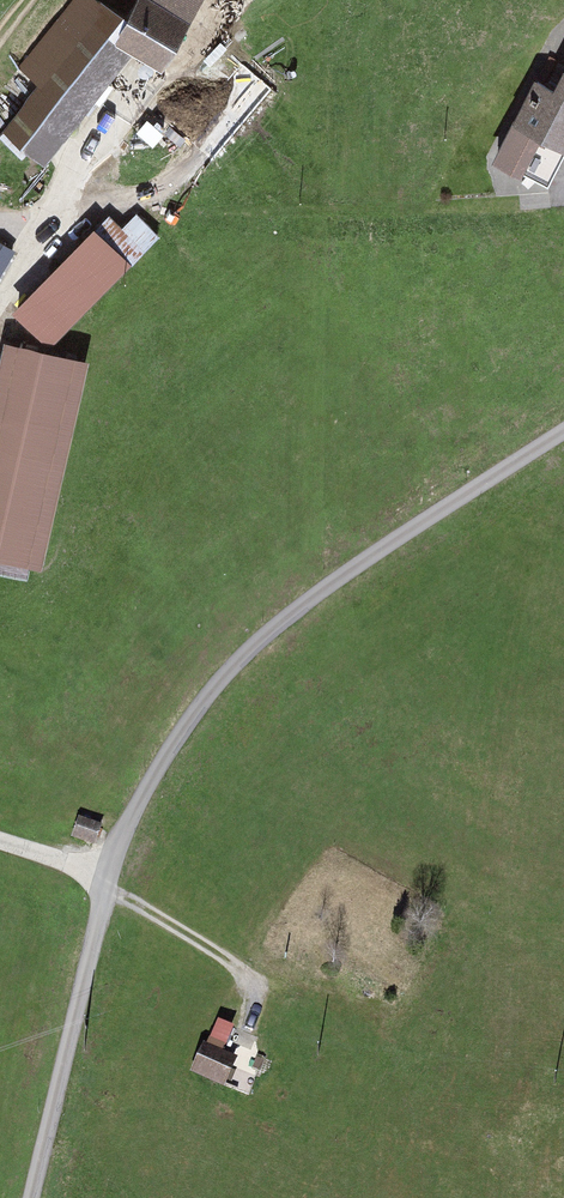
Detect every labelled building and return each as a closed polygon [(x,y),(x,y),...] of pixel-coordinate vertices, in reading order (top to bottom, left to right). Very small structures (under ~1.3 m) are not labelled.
[(120,10),(101,0),(71,0),(12,70),(30,87),(0,122),(0,131),(38,163),(129,54),(103,37),(120,10)] [(129,54),(153,69),(197,0),(127,0),(120,10),(103,37),(129,54)] [(490,163),(549,195),(563,166),(563,58),(548,86),(532,80),(490,163)] [(108,215),(7,312),(43,349),(144,252),(108,215)] [(1,346),(0,349),(0,562),(33,569),(82,365),(1,346)] [(99,834),(75,826),(68,846),(91,855),(99,834)] [(236,1016),(225,1012),(220,1023),(231,1028),(236,1016)] [(233,1033),(216,1024),(207,1042),(224,1051),(233,1033)] [(248,1057),(255,1029),(236,1024),(229,1052),(248,1057)] [(237,1066),(203,1046),(187,1073),(221,1093),(237,1066)]
